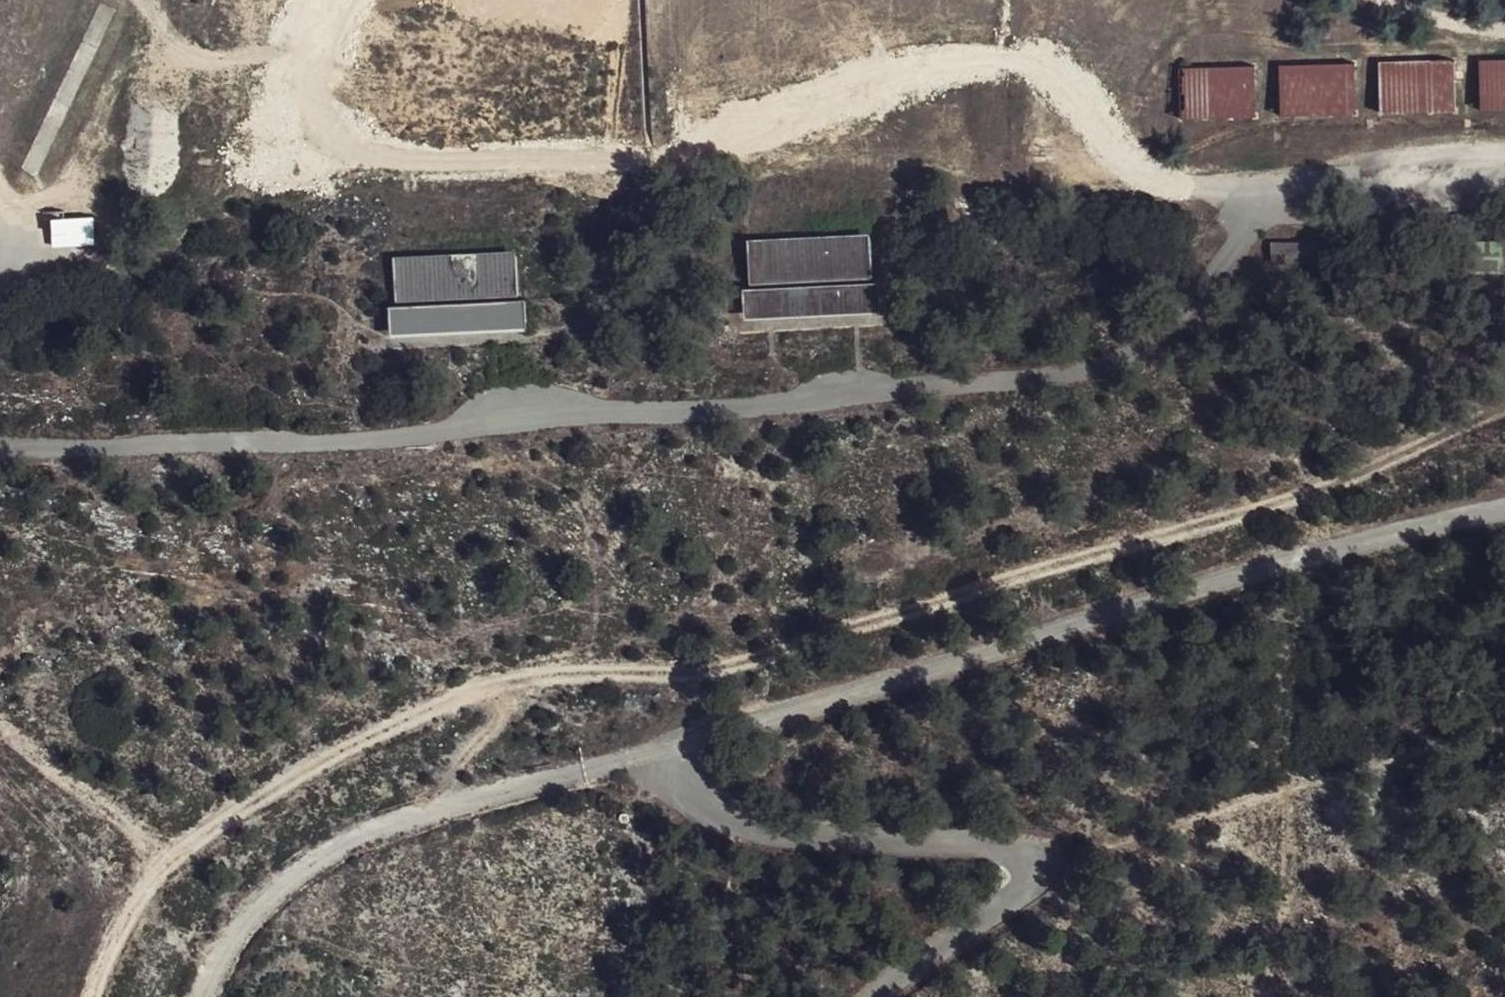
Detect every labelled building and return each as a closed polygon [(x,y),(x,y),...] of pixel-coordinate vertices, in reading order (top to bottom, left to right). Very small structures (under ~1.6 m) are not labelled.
[(1462,55),(1391,60),(1390,95),(1461,94),(1462,55)] [(1495,56),(1491,95),(1504,96),(1504,56),(1495,56)] [(1352,57),(1291,62),(1292,102),(1352,102),(1352,57)] [(1258,104),(1263,64),(1197,64),(1195,105),(1258,104)] [(0,76),(0,104),(12,104),(14,78),(0,76)] [(48,213),(48,244),(93,243),(93,212),(48,213)] [(873,266),(870,225),(764,230),(741,270),(751,308),(886,301),(898,283),(873,266)] [(1270,259),(1320,259),(1320,241),(1270,241),(1270,259)] [(531,296),(526,250),(403,251),(403,278),(385,302),(389,335),(556,326),(551,308),(531,296)]
